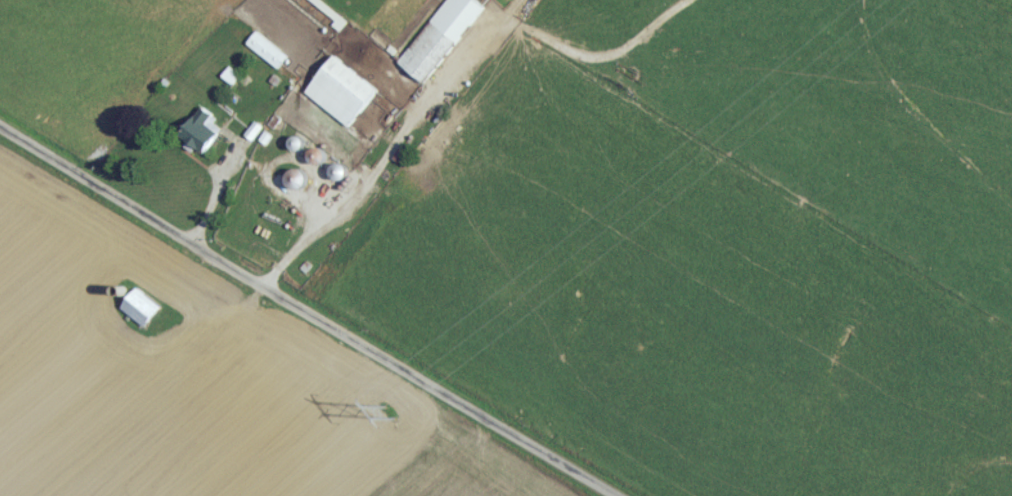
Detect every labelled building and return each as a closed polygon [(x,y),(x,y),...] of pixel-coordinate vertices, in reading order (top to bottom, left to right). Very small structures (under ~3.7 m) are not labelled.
[(428,91),(487,12),(471,0),(451,0),(400,70),(428,91)] [(248,50),(280,76),(290,63),(258,37),(248,50)] [(336,62),(307,100),(353,134),(382,96),(336,62)] [(218,127),(208,115),(182,137),(204,161),(223,145),(212,133),(218,127)] [(122,314),(146,334),(162,315),(138,295),(122,314)]
